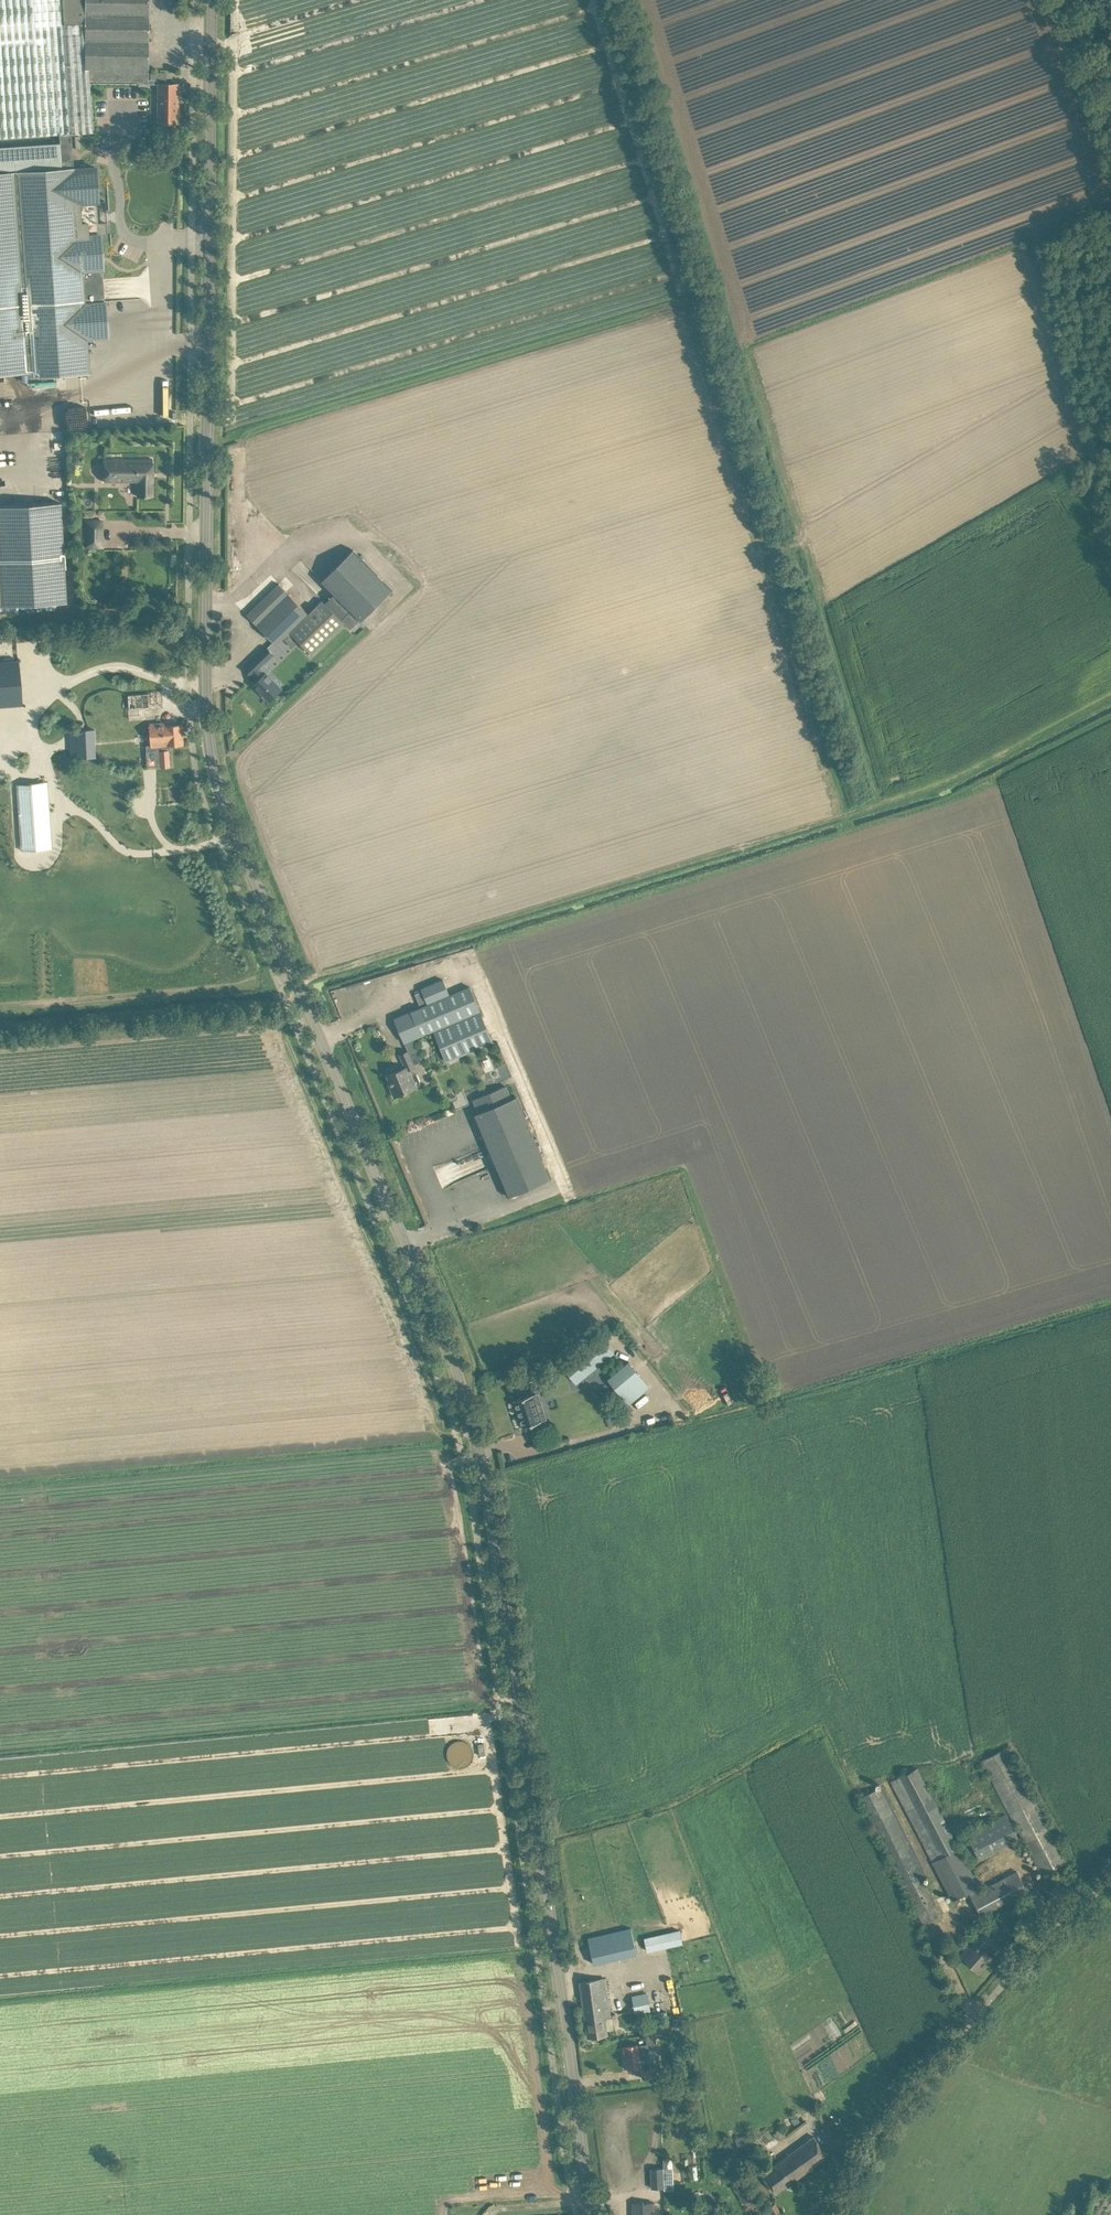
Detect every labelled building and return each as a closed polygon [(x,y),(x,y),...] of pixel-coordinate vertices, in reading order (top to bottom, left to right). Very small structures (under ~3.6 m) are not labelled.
[(71,133),(93,131),(90,82),(84,82),(84,23),(64,24),(62,0),(0,0),(0,138),(59,134),(71,133)] [(150,79),(148,79),(149,0),(85,0),(84,23),(84,82),(90,82),(142,81),(142,84),(154,84),(154,79),(150,79)] [(158,122),(166,122),(177,122),(177,84),(158,83),(158,122)] [(59,134),(60,142),(0,146),(0,374),(27,372),(27,377),(90,372),(88,339),(109,337),(106,300),(104,300),(102,270),(104,269),(101,232),(80,234),(76,167),(74,167),(71,133),(59,134)] [(152,496),(153,459),(104,458),(104,481),(138,482),(137,496),(152,496)] [(70,592),(64,504),(0,509),(0,597),(70,592)] [(102,543),(102,520),(85,520),(85,547),(103,547),(103,543),(102,543)] [(312,654),(345,623),(350,628),(360,619),(361,620),(393,589),(354,549),(322,580),(335,593),(325,602),(323,599),(307,613),(279,584),(247,614),(276,644),(283,637),(292,647),(299,640),(312,654)] [(269,700),(277,692),(281,688),(266,674),(265,675),(259,670),(264,665),(256,658),(246,668),(252,675),(254,674),(259,679),(254,684),(269,700)] [(0,664),(0,708),(23,707),(19,662),(0,664)] [(148,693),(127,695),(128,709),(149,707),(148,693)] [(153,745),(169,744),(183,743),(182,724),(168,725),(168,722),(151,724),(153,745)] [(97,756),(96,731),(65,730),(65,737),(69,737),(71,757),(97,756)] [(164,767),(171,766),(169,744),(153,745),(153,753),(163,752),(164,767)] [(0,777),(0,844),(17,843),(12,776),(0,777)] [(492,1040),(490,1032),(469,986),(449,993),(443,978),(421,987),(428,1004),(396,1017),(406,1041),(409,1050),(414,1048),(410,1039),(434,1029),(447,1060),(493,1041),(492,1040)] [(412,1072),(412,1071),(409,1065),(387,1074),(392,1085),(390,1085),(395,1096),(414,1088),(418,1086),(420,1083),(417,1074),(412,1072)] [(474,1099),(479,1112),(476,1114),(510,1196),(551,1179),(516,1097),(513,1098),(507,1084),(474,1099)] [(577,1383),(578,1382),(614,1352),(601,1336),(563,1367),(577,1383)] [(641,1407),(656,1394),(629,1361),(608,1378),(629,1403),(634,1398),(641,1407)] [(541,1400),(538,1401),(536,1394),(533,1394),(514,1399),(523,1427),(533,1424),(533,1426),(541,1424),(540,1421),(542,1421),(539,1412),(544,1411),(541,1400)] [(451,1741),(451,1763),(470,1763),(470,1741),(451,1741)] [(1067,1861),(1061,1851),(1007,1747),(982,1760),(1042,1874),(1067,1861)] [(980,1890),(978,1887),(916,1769),(892,1782),(952,1901),(970,1893),(980,1909),(985,1919),(1029,1894),(1017,1869),(980,1890)] [(921,1876),(925,1874),(927,1873),(883,1784),(872,1790),(860,1796),(861,1798),(922,1922),(939,1913),(921,1876)] [(979,1859),(1019,1838),(1006,1813),(966,1833),(979,1859)] [(594,1963),(605,1961),(636,1954),(630,1928),(588,1937),(594,1963)] [(648,1951),(683,1943),(680,1929),(644,1937),(648,1951)] [(979,1971),(992,1956),(983,1949),(994,1937),(985,1929),(968,1949),(972,1952),(966,1959),(979,1971)] [(650,1977),(660,1976),(658,1964),(648,1965),(650,1977)] [(588,2036),(599,2034),(607,2033),(605,2017),(612,2016),(607,1978),(581,1981),(588,2036)] [(661,1988),(656,1990),(664,2012),(669,2011),(661,1988)] [(647,1991),(632,1994),(636,2014),(651,2011),(647,1991)] [(662,2019),(655,2020),(657,2031),(664,2030),(662,2019)] [(643,2078),(654,2076),(660,2075),(659,2068),(653,2069),(650,2050),(660,2049),(657,2033),(646,2035),(647,2043),(624,2046),(627,2067),(643,2065),(643,2069),(642,2069),(643,2078)] [(777,2137),(786,2131),(780,2122),(771,2128),(777,2137)] [(739,2149),(757,2142),(752,2132),(735,2137),(739,2149)] [(828,2154),(822,2146),(815,2136),(763,2174),(776,2192),(828,2154)] [(729,2140),(718,2143),(720,2154),(733,2152),(729,2140)] [(690,2166),(691,2179),(698,2178),(697,2165),(690,2166)] [(664,2167),(651,2167),(651,2187),(664,2187),(664,2167)] [(741,2170),(729,2173),(731,2181),(743,2178),(741,2170)] [(743,2185),(736,2189),(743,2203),(751,2199),(743,2185)] [(655,2202),(633,2202),(633,2214),(655,2214),(655,2202)] [(768,2207),(773,2214),(780,2210),(775,2202),(768,2207)]
